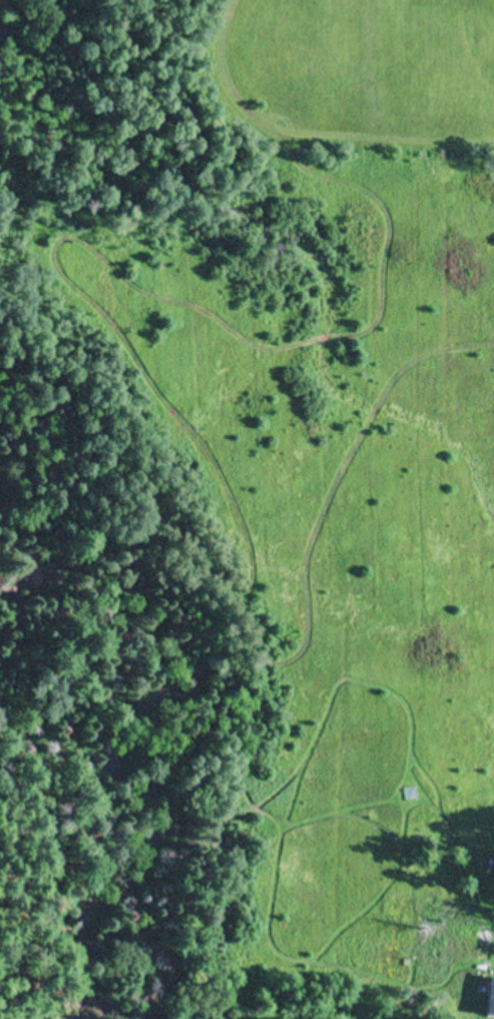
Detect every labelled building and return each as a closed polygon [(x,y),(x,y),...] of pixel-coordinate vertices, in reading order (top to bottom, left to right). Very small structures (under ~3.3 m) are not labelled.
[(403,786),(415,785),(415,797),(404,797),(403,786)] [(489,979),(493,979),(493,1016),(486,1015),(489,979)]
